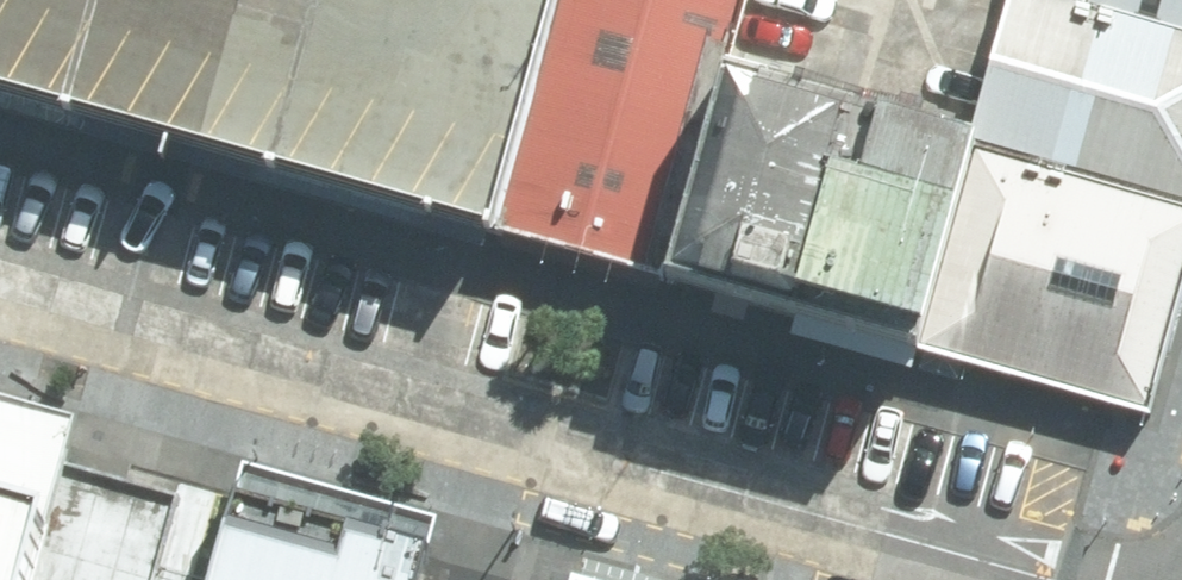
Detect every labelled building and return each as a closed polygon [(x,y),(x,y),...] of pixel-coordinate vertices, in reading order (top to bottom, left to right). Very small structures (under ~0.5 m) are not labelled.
[(495,229),(559,0),(0,0),(0,95),(495,229)] [(508,225),(668,270),(721,83),(744,0),(571,0),(508,225)] [(1061,0),(1010,0),(967,154),(1181,214),(1181,35),(1061,0)] [(1181,35),(1181,0),(1061,0),(1181,35)] [(668,272),(797,308),(850,120),(721,83),(668,272)] [(967,154),(850,120),(797,308),(917,341),(967,154)] [(967,154),(917,341),(1144,405),(1181,275),(1181,214),(967,154)] [(60,467),(73,422),(0,401),(0,450),(60,467)] [(60,467),(0,450),(0,579),(28,579),(60,467)] [(238,499),(216,579),(417,579),(426,551),(238,499)]
